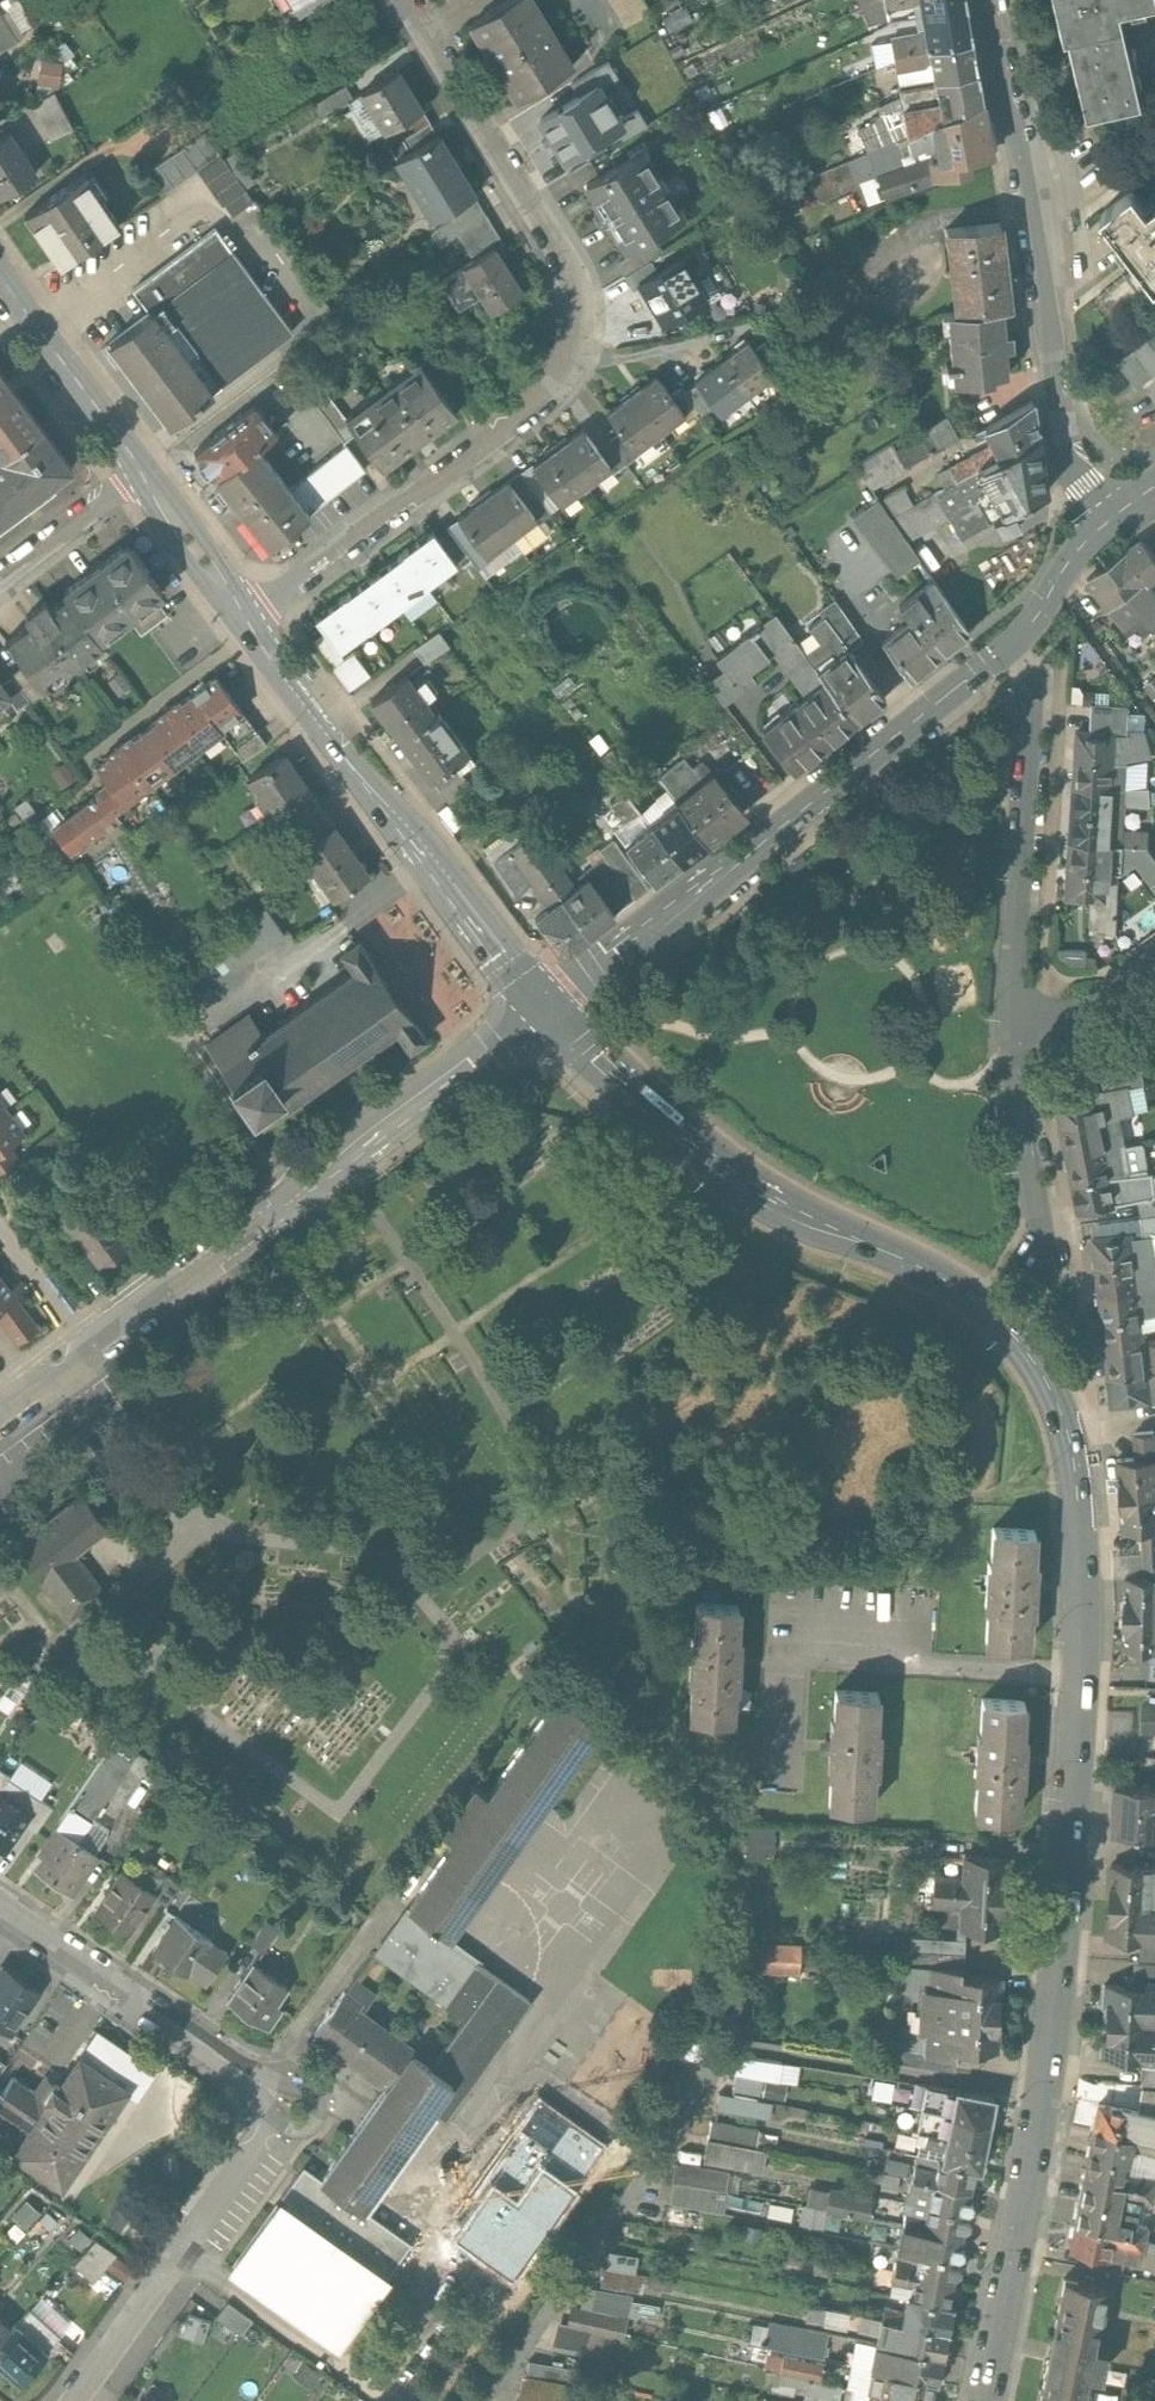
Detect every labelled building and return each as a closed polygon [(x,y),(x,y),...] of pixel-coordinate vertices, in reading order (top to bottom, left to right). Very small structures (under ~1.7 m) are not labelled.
[(470,25),(494,63),(548,29),(531,0),(511,0),(470,25)] [(643,0),(607,0),(624,28),(650,12),(643,0)] [(874,2),(876,6),(885,4),(887,14),(894,13),(893,8),(914,4),(920,0),(878,0),(874,2)] [(922,6),(915,7),(917,18),(966,9),(964,0),(921,0),(922,6)] [(1060,39),(1064,38),(1082,115),(1136,103),(1115,11),(1154,2),(1153,0),(1051,0),(1060,39)] [(966,9),(917,18),(919,30),(925,28),(926,33),(929,49),(971,41),(966,9)] [(16,44),(0,18),(0,53),(16,44)] [(548,29),(494,63),(518,101),(572,68),(548,29)] [(921,34),(898,38),(897,33),(890,34),(893,56),(929,49),(926,33),(921,34)] [(971,41),(929,49),(931,62),(934,80),(977,72),(971,41)] [(929,49),(893,56),(897,79),(904,77),(903,70),(926,66),(926,65),(931,62),(929,49)] [(61,82),(63,59),(42,57),(40,81),(61,82)] [(571,84),(578,97),(596,86),(599,90),(618,78),(608,62),(571,84)] [(397,72),(361,94),(383,130),(419,108),(397,72)] [(921,82),(920,83),(921,90),(928,88),(928,91),(936,90),(938,104),(903,111),(907,135),(933,123),(982,103),(982,102),(977,72),(934,80),(929,81),(921,82)] [(345,85),(311,105),(319,120),(353,99),(345,85)] [(578,97),(539,121),(564,160),(615,129),(621,125),(618,122),(599,90),(596,86),(578,97)] [(898,86),(884,89),(890,102),(900,97),(898,86)] [(54,91),(31,103),(50,140),(72,128),(54,91)] [(982,103),(933,123),(937,158),(932,158),(934,174),(969,170),(967,158),(981,156),(990,146),(986,123),(985,123),(982,103)] [(621,125),(615,129),(622,141),(647,126),(637,110),(618,122),(621,125)] [(903,111),(885,115),(889,142),(907,135),(903,111)] [(429,123),(404,138),(412,150),(436,135),(429,123)] [(889,142),(866,152),(876,177),(885,200),(934,180),(934,174),(932,158),(937,158),(933,123),(907,135),(889,142)] [(0,137),(0,195),(34,173),(8,132),(0,137)] [(205,132),(145,174),(161,196),(220,155),(205,132)] [(474,196),(436,135),(412,150),(395,160),(407,180),(413,177),(438,218),(474,196)] [(818,201),(876,177),(866,152),(808,176),(818,201)] [(253,201),(220,155),(197,171),(222,206),(224,205),(232,216),(253,201)] [(677,209),(647,160),(636,167),(631,157),(617,166),(616,164),(603,172),(604,174),(586,185),(595,200),(594,201),(603,215),(604,215),(609,223),(608,224),(617,238),(618,238),(627,253),(645,242),(646,243),(659,236),(658,234),(672,226),(666,216),(677,209)] [(590,161),(567,175),(575,187),(597,173),(590,161)] [(59,266),(119,224),(85,175),(25,217),(59,266)] [(1150,207),(1135,188),(1104,212),(1143,263),(1096,299),(1117,326),(1154,297),(1154,203),(1150,207)] [(475,203),(431,234),(441,247),(484,216),(475,203)] [(484,216),(458,235),(476,261),(494,249),(495,250),(504,244),(485,215),(484,216)] [(999,224),(948,230),(958,313),(1002,309),(1009,309),(999,224)] [(133,289),(145,305),(153,299),(158,306),(110,342),(170,423),(292,332),(216,227),(133,289)] [(476,261),(443,283),(454,300),(478,285),(494,310),(522,291),(495,250),(494,249),(476,261)] [(639,252),(617,265),(624,277),(646,263),(639,252)] [(695,285),(680,260),(656,274),(639,284),(640,285),(664,325),(698,304),(700,309),(720,297),(708,277),(695,285)] [(646,263),(624,277),(632,290),(640,285),(639,284),(656,274),(649,261),(646,263)] [(958,313),(952,314),(954,332),(949,332),(952,368),(957,368),(958,385),(994,382),(993,375),(1008,374),(1006,349),(1012,348),(1011,334),(1004,335),(1002,309),(958,313)] [(1146,340),(1154,352),(1154,334),(1146,340)] [(756,352),(747,341),(721,360),(746,394),(772,374),(756,352)] [(784,365),(768,343),(756,352),(772,374),(784,365)] [(746,394),(721,360),(694,380),(697,384),(714,407),(719,414),(746,394)] [(351,419),(347,422),(356,434),(382,469),(384,468),(383,467),(415,444),(416,445),(417,444),(416,443),(425,436),(426,437),(427,436),(426,435),(454,414),(455,415),(456,414),(421,367),(351,419)] [(0,376),(0,457),(38,426),(0,376)] [(670,396),(656,376),(631,395),(659,433),(683,415),(684,415),(670,396)] [(714,407),(697,384),(686,393),(698,410),(703,416),(714,407)] [(351,419),(326,386),(311,397),(344,442),(356,434),(347,422),(351,419)] [(686,393),(682,387),(670,396),(684,415),(683,415),(686,419),(698,410),(686,393)] [(631,395),(606,414),(620,433),(634,452),(635,451),(659,433),(631,395)] [(995,447),(950,471),(957,483),(1039,438),(1032,402),(975,436),(979,444),(990,437),(995,447)] [(253,406),(193,453),(196,456),(196,461),(199,466),(203,471),(207,475),(212,477),(215,480),(256,447),(257,448),(275,433),(253,406)] [(946,419),(907,444),(903,437),(854,468),(868,489),(957,440),(946,419)] [(35,492),(68,466),(38,426),(0,457),(0,519),(35,492)] [(598,450),(582,430),(557,448),(585,486),(610,467),(598,450)] [(620,433),(609,442),(626,464),(638,455),(635,451),(634,452),(620,433)] [(944,491),(935,496),(949,517),(963,539),(996,521),(1002,533),(1020,524),(1013,511),(1047,492),(1039,438),(957,483),(944,491)] [(626,464),(609,442),(598,450),(610,467),(614,473),(626,464)] [(345,444),(321,464),(340,489),(364,470),(345,444)] [(256,447),(215,480),(267,546),(340,489),(321,464),(289,489),(257,448),(256,447)] [(557,448),(532,467),(551,492),(560,504),(585,486),(557,448)] [(531,465),(520,474),(533,492),(539,500),(551,492),(532,467),(531,465)] [(950,471),(937,478),(944,491),(957,483),(950,471)] [(522,500),(507,481),(483,500),(511,538),(535,520),(536,519),(522,500)] [(539,500),(533,492),(522,500),(536,519),(535,520),(538,524),(550,515),(539,500)] [(935,496),(890,520),(905,541),(949,517),(935,496)] [(511,538),(483,500),(458,518),(472,537),(486,557),(487,556),(511,538)] [(890,520),(877,501),(853,520),(898,578),(919,562),(905,541),(890,520)] [(439,541),(432,532),(402,554),(427,587),(426,586),(456,564),(439,541)] [(470,560),(450,533),(439,541),(456,564),(459,568),(470,560)] [(486,557),(472,537),(460,546),(478,569),(490,560),(487,556),(486,557)] [(125,544),(99,564),(98,563),(88,571),(88,572),(62,591),(65,595),(98,638),(160,591),(125,544)] [(1147,580),(1127,552),(1106,567),(1138,611),(1154,599),(1149,593),(1145,596),(1138,586),(1147,580)] [(402,555),(373,576),(397,609),(427,587),(402,554),(401,554),(402,555)] [(1138,611),(1106,567),(1087,581),(1122,630),(1127,626),(1124,621),(1138,611)] [(373,576),(344,597),(343,597),(368,630),(397,609),(373,576)] [(968,632),(933,581),(899,609),(910,622),(882,645),(910,680),(968,632)] [(98,638),(65,595),(49,607),(45,602),(42,601),(33,608),(73,661),(73,662),(76,666),(91,654),(89,652),(101,643),(98,638)] [(343,597),(314,619),(338,651),(367,630),(368,631),(368,630),(343,597)] [(157,602),(137,618),(136,617),(130,622),(139,634),(166,614),(166,613),(165,613),(157,602)] [(73,661),(33,608),(24,614),(24,618),(28,623),(3,642),(38,688),(73,662),(73,661)] [(863,642),(839,608),(825,618),(850,651),(863,642)] [(1138,611),(1124,621),(1127,626),(1130,629),(1144,619),(1138,611)] [(775,615),(716,659),(741,692),(755,682),(747,673),(773,653),(785,670),(791,666),(795,671),(809,661),(804,654),(775,615)] [(850,651),(825,618),(810,630),(820,643),(804,654),(809,661),(825,681),(855,723),(886,698),(850,651)] [(438,632),(414,648),(424,663),(448,646),(438,632)] [(353,652),(331,669),(348,692),(370,675),(353,652)] [(809,661),(795,671),(798,675),(807,676),(816,688),(825,681),(809,661)] [(241,711),(214,674),(204,682),(203,681),(189,691),(190,693),(191,692),(218,728),(241,711)] [(403,675),(369,700),(397,739),(432,713),(403,675)] [(736,696),(721,675),(708,684),(724,705),(736,696)] [(10,677),(0,685),(0,688),(6,697),(16,711),(29,702),(10,677)] [(816,688),(764,730),(763,730),(762,731),(794,772),(855,723),(825,681),(816,688)] [(218,728),(191,692),(190,693),(172,706),(172,705),(169,705),(165,707),(197,750),(220,732),(221,732),(218,728)] [(1124,707),(1092,705),(1091,733),(1078,732),(1076,760),(1126,764),(1130,713),(1124,707)] [(197,750),(165,707),(162,710),(161,713),(162,714),(143,728),(173,767),(197,750)] [(265,743),(241,711),(218,728),(221,732),(220,732),(241,759),(265,743)] [(432,713),(397,739),(428,780),(429,779),(451,763),(465,752),(435,711),(432,713)] [(173,767),(143,728),(125,742),(124,741),(121,740),(118,743),(149,785),(173,767)] [(149,785),(118,743),(114,746),(114,749),(95,764),(108,781),(124,803),(125,803),(149,785)] [(306,789),(280,753),(246,777),(297,848),(330,824),(305,790),(306,789)] [(1126,764),(1076,760),(1074,788),(1114,791),(1125,791),(1126,764)] [(688,774),(678,761),(657,778),(678,804),(699,787),(688,774)] [(703,762),(688,774),(699,787),(678,804),(677,805),(706,844),(744,813),(703,762)] [(451,763),(429,779),(437,790),(459,774),(451,763)] [(459,774),(437,790),(446,802),(468,786),(459,774)] [(105,788),(50,829),(69,853),(102,828),(104,830),(121,818),(115,810),(124,803),(108,781),(104,783),(104,786),(105,788)] [(639,781),(626,791),(639,810),(653,799),(639,781)] [(1114,791),(1074,788),(1073,816),(1112,818),(1114,791)] [(639,810),(626,791),(612,802),(626,820),(639,810)] [(677,805),(651,825),(680,864),(706,844),(677,805)] [(1112,818),(1073,816),(1071,844),(1110,846),(1112,818)] [(297,848),(290,853),(302,870),(310,864),(334,898),(368,874),(331,823),(330,824),(297,848)] [(680,864),(651,825),(625,847),(654,885),(680,864)] [(512,830),(485,849),(494,862),(521,842),(512,830)] [(531,857),(521,842),(494,862),(512,886),(525,877),(549,910),(535,921),(556,949),(567,951),(588,935),(561,898),(538,867),(531,857)] [(1110,846),(1071,844),(1069,871),(1108,874),(1110,846)] [(545,847),(531,857),(538,867),(553,857),(545,847)] [(617,874),(603,856),(577,876),(583,884),(588,881),(614,915),(635,899),(617,874)] [(614,915),(588,881),(583,884),(572,892),(570,888),(573,885),(553,857),(538,867),(588,935),(614,915)] [(650,888),(631,863),(617,874),(635,899),(650,888)] [(1108,874),(1069,871),(1067,898),(1093,900),(1092,934),(1117,935),(1118,875),(1108,874)] [(264,912),(217,945),(234,969),(281,936),(264,912)] [(354,970),(263,1035),(248,1014),(221,1033),(218,1029),(207,1038),(210,1041),(205,1044),(262,1125),(396,1029),(410,1049),(428,1036),(358,939),(341,951),(354,970)] [(1139,1070),(1099,1078),(1102,1092),(1127,1087),(1142,1084),(1139,1070)] [(1102,1092),(1056,1102),(1062,1130),(1100,1123),(1101,1123),(1119,1118),(1133,1114),(1127,1087),(1102,1092)] [(0,1117),(0,1152),(6,1147),(23,1134),(7,1112),(0,1117)] [(1133,1114),(1119,1118),(1125,1146),(1144,1143),(1138,1113),(1133,1114)] [(1100,1123),(1062,1130),(1067,1158),(1106,1150),(1100,1123)] [(0,1152),(0,1170),(14,1159),(6,1147),(0,1152)] [(1106,1150),(1067,1158),(1072,1185),(1111,1177),(1106,1150)] [(1072,1185),(1078,1214),(1138,1201),(1154,1197),(1154,1194),(1153,1173),(1111,1178),(1111,1177),(1072,1185)] [(130,1245),(91,1191),(56,1217),(71,1239),(76,1236),(99,1268),(130,1245)] [(1138,1201),(1141,1217),(1154,1215),(1154,1197),(1138,1201)] [(1140,1217),(1142,1233),(1154,1231),(1154,1215),(1141,1217),(1140,1217)] [(1133,1234),(1094,1238),(1097,1268),(1136,1263),(1133,1234)] [(94,1276),(78,1254),(67,1261),(83,1284),(94,1276)] [(1136,1263),(1097,1268),(1100,1295),(1139,1290),(1136,1263)] [(15,1297),(26,1289),(20,1281),(9,1289),(0,1277),(0,1309),(15,1297)] [(1100,1295),(1102,1323),(1142,1318),(1154,1315),(1154,1288),(1139,1290),(1100,1295)] [(0,1309),(0,1321),(2,1323),(23,1307),(15,1297),(0,1309)] [(23,1307),(2,1323),(9,1333),(30,1317),(23,1307)] [(30,1317),(9,1333),(18,1344),(38,1328),(30,1317)] [(1142,1318),(1102,1323),(1105,1351),(1145,1346),(1142,1318)] [(1145,1346),(1105,1351),(1108,1378),(1149,1373),(1145,1346)] [(1108,1378),(1112,1406),(1154,1401),(1154,1373),(1149,1373),(1108,1378)] [(1135,1433),(1137,1457),(1154,1455),(1154,1452),(1153,1431),(1135,1433)] [(1117,1459),(1121,1495),(1154,1492),(1154,1455),(1137,1457),(1117,1459)] [(1121,1495),(1124,1530),(1143,1529),(1154,1527),(1154,1492),(1121,1495)] [(82,1494),(14,1546),(69,1617),(103,1591),(74,1553),(80,1548),(108,1527),(82,1494)] [(1034,1530),(993,1527),(991,1562),(988,1562),(985,1606),(988,1606),(986,1641),(1027,1644),(1029,1613),(1032,1613),(1035,1561),(1032,1561),(1034,1530)] [(1143,1529),(1144,1553),(1154,1552),(1154,1527),(1143,1529)] [(1144,1553),(1145,1575),(1154,1576),(1154,1552),(1144,1553)] [(1126,1575),(1125,1612),(1154,1613),(1154,1576),(1145,1575),(1126,1575)] [(738,1604),(696,1602),(694,1637),(691,1637),(689,1681),(691,1681),(689,1716),(731,1719),(733,1687),(735,1688),(738,1636),(736,1636),(738,1604)] [(1125,1612),(1125,1647),(1143,1648),(1154,1648),(1154,1613),(1125,1612)] [(1143,1648),(1143,1673),(1154,1673),(1154,1648),(1143,1648)] [(877,1692),(835,1690),(833,1721),(831,1721),(828,1773),(830,1773),(828,1804),(870,1807),(872,1772),(875,1772),(877,1728),(875,1727),(877,1692)] [(562,1694),(408,1908),(448,1937),(602,1723),(562,1694)] [(1024,1701),(982,1699),(980,1734),(978,1734),(975,1778),(977,1778),(975,1813),(1016,1815),(1018,1784),(1021,1784),(1024,1733),(1022,1732),(1024,1701)] [(1143,1706),(1143,1730),(1154,1731),(1154,1707),(1143,1706)] [(108,1750),(70,1806),(92,1821),(130,1765),(108,1750)] [(0,1789),(0,1845),(6,1849),(30,1813),(20,1806),(30,1791),(9,1776),(0,1789)] [(1116,1783),(1113,1831),(1154,1833),(1154,1785),(1116,1783)] [(97,1854),(56,1826),(44,1844),(50,1848),(36,1869),(71,1893),(97,1854)] [(1007,1859),(965,1856),(963,1878),(962,1892),(1002,1895),(1003,1879),(1006,1879),(1007,1859)] [(122,1869),(94,1909),(129,1932),(156,1893),(151,1890),(158,1880),(139,1867),(132,1876),(122,1869)] [(1112,1867),(1111,1886),(1116,1886),(1115,1901),(1154,1903),(1154,1869),(1112,1867)] [(963,1878),(934,1876),(933,1891),(962,1892),(963,1878)] [(962,1892),(933,1891),(932,1905),(962,1907),(962,1892)] [(1002,1895),(962,1892),(962,1907),(960,1928),(1003,1931),(1004,1910),(1002,1910),(1002,1895)] [(1115,1901),(1114,1916),(1110,1916),(1109,1936),(1140,1938),(1154,1939),(1154,1903),(1115,1901)] [(210,1905),(197,1915),(209,1931),(222,1922),(210,1905)] [(448,1937),(408,1908),(376,1953),(448,2004),(477,1963),(480,1960),(448,1937)] [(176,1916),(154,1950),(187,1972),(209,1938),(176,1916)] [(965,1939),(909,1936),(909,1950),(964,1954),(965,1939)] [(801,1972),(802,1940),(754,1938),(753,1970),(801,1972)] [(1140,1938),(1139,1961),(1154,1961),(1154,1939),(1140,1938)] [(964,1954),(909,1950),(908,1965),(963,1968),(964,1954)] [(1135,1960),(1134,1979),(1154,1981),(1154,1961),(1139,1961),(1135,1960)] [(477,1963),(448,2004),(466,2017),(464,2020),(498,2043),(529,1999),(477,1963)] [(254,1964),(229,2001),(262,2024),(287,1987),(254,1964)] [(3,1966),(0,1970),(0,2023),(11,2031),(38,1991),(3,1966)] [(1000,1978),(957,1976),(956,1997),(955,2011),(995,2014),(996,1998),(999,1998),(1000,1978)] [(1125,1979),(1125,1985),(1104,1983),(1103,2005),(1105,2005),(1104,2020),(1154,2022),(1154,1981),(1134,1979),(1125,1979)] [(360,2005),(343,1992),(313,2035),(350,2061),(376,2024),(356,2010),(360,2005)] [(956,1997),(926,1995),(925,2010),(955,2011),(956,1997)] [(955,2011),(925,2010),(925,2024),(955,2026),(955,2011)] [(995,2014),(955,2011),(955,2026),(953,2047),(996,2050),(997,2029),(994,2029),(995,2014)] [(387,2087),(322,2179),(302,2165),(233,2265),(343,2342),(414,2241),(363,2205),(432,2109),(446,2118),(498,2043),(464,2020),(431,2067),(412,2054),(414,2051),(376,2024),(350,2061),(387,2087)] [(1104,2020),(1104,2035),(1102,2035),(1101,2055),(1154,2058),(1154,2022),(1104,2020)] [(80,2058),(79,2057),(58,2087),(46,2079),(35,2095),(12,2079),(3,2092),(0,2090),(0,2127),(7,2132),(0,2143),(14,2153),(13,2154),(61,2187),(126,2092),(135,2098),(154,2071),(97,2032),(80,2058)] [(707,2036),(678,2032),(675,2057),(702,2062),(707,2036)] [(781,2062),(739,2056),(736,2073),(762,2078),(778,2081),(781,2062)] [(1141,2066),(1140,2085),(1154,2087),(1154,2067),(1141,2066)] [(762,2078),(736,2073),(733,2089),(759,2094),(762,2078)] [(876,2077),(873,2094),(891,2097),(894,2080),(876,2077)] [(993,2097),(956,2089),(955,2090),(927,2086),(922,2108),(988,2120),(993,2097)] [(721,2089),(715,2114),(733,2119),(734,2113),(767,2121),(772,2102),(721,2089)] [(1136,2111),(1098,2103),(1093,2128),(1131,2136),(1134,2124),(1136,2111)] [(988,2120),(922,2108),(918,2131),(926,2132),(946,2136),(984,2144),(988,2120)] [(763,2173),(773,2131),(714,2116),(703,2159),(763,2173)] [(1134,2124),(1131,2136),(1154,2140),(1154,2128),(1134,2124)] [(885,2127),(871,2125),(868,2142),(882,2142),(885,2127)] [(1131,2136),(1093,2128),(1088,2152),(1126,2160),(1129,2148),(1131,2136)] [(946,2136),(926,2132),(924,2142),(944,2146),(946,2136)] [(984,2144),(946,2136),(944,2146),(942,2158),(942,2159),(979,2167),(984,2144)] [(1131,2136),(1129,2148),(1154,2153),(1154,2140),(1131,2136)] [(1126,2160),(1088,2152),(1084,2176),(1122,2183),(1124,2171),(1126,2160)] [(979,2167),(942,2159),(942,2158),(937,2158),(935,2171),(932,2182),(969,2189),(974,2168),(979,2169),(979,2167)] [(663,2177),(658,2199),(723,2212),(731,2170),(676,2159),(672,2178),(663,2177)] [(886,2159),(883,2184),(895,2185),(898,2161),(886,2159)] [(935,2171),(914,2167),(912,2178),(932,2182),(935,2171)] [(1124,2171),(1122,2183),(1154,2190),(1154,2184),(1154,2178),(1124,2171)] [(1122,2183),(1084,2176),(1079,2200),(1117,2208),(1119,2195),(1122,2183)] [(932,2182),(912,2178),(909,2189),(930,2193),(932,2182)] [(809,2179),(800,2221),(824,2226),(828,2207),(870,2216),(875,2193),(809,2179)] [(969,2189),(932,2182),(930,2193),(928,2205),(965,2213),(965,2210),(971,2208),(972,2202),(968,2197),(969,2189)] [(1154,2190),(1122,2183),(1119,2195),(1152,2202),(1154,2190)] [(24,2230),(42,2210),(27,2198),(10,2217),(24,2230)] [(1117,2208),(1079,2200),(1074,2224),(1112,2232),(1114,2220),(1117,2208)] [(965,2213),(928,2205),(925,2219),(904,2215),(902,2224),(960,2236),(962,2228),(968,2225),(969,2220),(964,2215),(965,2213)] [(506,2217),(473,2263),(502,2284),(535,2238),(506,2217)] [(1147,2227),(1114,2220),(1112,2232),(1144,2239),(1147,2227)] [(960,2236),(902,2224),(898,2247),(918,2251),(956,2259),(956,2256),(962,2254),(963,2248),(959,2243),(960,2236)] [(1112,2232),(1074,2224),(1069,2249),(1107,2257),(1110,2244),(1112,2232)] [(1144,2239),(1112,2232),(1110,2244),(1142,2251),(1144,2239)] [(99,2239),(74,2266),(94,2284),(97,2281),(118,2257),(99,2239)] [(668,2275),(637,2272),(639,2253),(607,2249),(603,2286),(666,2293),(668,2275)] [(956,2259),(918,2251),(916,2263),(913,2274),(951,2282),(953,2274),(958,2271),(960,2266),(955,2261),(956,2259)] [(118,2257),(97,2281),(111,2292),(131,2267),(118,2257)] [(916,2263),(895,2259),(893,2270),(913,2274),(916,2263)] [(913,2274),(893,2270),(891,2282),(911,2286),(913,2274)] [(951,2282),(913,2274),(911,2286),(909,2295),(909,2297),(947,2304),(947,2302),(951,2282)] [(1063,2278),(1039,2400),(1085,2400),(1090,2372),(1100,2374),(1104,2350),(1095,2349),(1107,2286),(1063,2278)] [(553,2345),(609,2354),(612,2335),(626,2337),(630,2312),(659,2317),(661,2303),(632,2298),(633,2291),(584,2283),(581,2304),(571,2302),(568,2320),(558,2318),(553,2345)] [(947,2304),(909,2297),(909,2295),(907,2294),(903,2311),(901,2321),(947,2330),(952,2303),(947,2302),(947,2304)] [(903,2311),(883,2307),(881,2316),(901,2321),(903,2311)] [(0,2342),(0,2365),(19,2382),(61,2337),(30,2309),(10,2331),(0,2342)] [(881,2316),(860,2313),(857,2328),(881,2333),(880,2343),(942,2355),(947,2330),(901,2321),(881,2316)] [(10,2331),(0,2322),(0,2342),(10,2331)] [(824,2346),(799,2341),(797,2352),(822,2357),(824,2346)] [(880,2343),(876,2342),(871,2367),(874,2367),(933,2379),(937,2379),(942,2355),(880,2343)] [(874,2367),(870,2391),(924,2400),(928,2400),(933,2379),(874,2367)] [(870,2391),(868,2400),(924,2400),(870,2391)]
